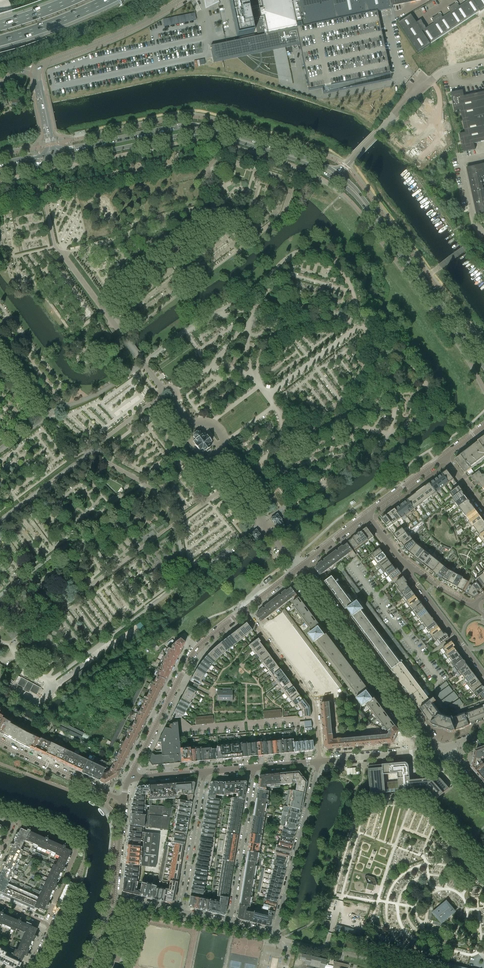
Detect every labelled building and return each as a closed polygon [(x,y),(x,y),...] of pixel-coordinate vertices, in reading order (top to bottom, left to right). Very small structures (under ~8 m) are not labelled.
[(377,11),(391,8),(391,6),(390,0),(250,0),(252,7),(248,8),(247,0),(230,0),(237,37),(253,33),(251,23),(255,22),(257,36),(225,43),(211,46),(214,61),(221,60),(237,57),(273,49),(299,44),(309,90),(390,74),(377,11)] [(460,6),(457,2),(453,5),(448,8),(451,12),(443,17),(440,13),(431,19),(434,23),(426,28),(421,20),(417,23),(411,14),(398,23),(418,52),(431,44),(430,44),(443,35),(480,11),(483,9),(483,0),(469,0),(460,6)] [(196,20),(195,13),(195,12),(163,19),(164,26),(196,20)] [(471,26),(481,21),(478,16),(469,21),(471,26)] [(483,57),(483,44),(483,40),(472,42),(471,37),(460,39),(461,44),(455,45),(456,54),(471,52),(472,59),(483,57)] [(464,96),(463,90),(451,93),(454,111),(455,111),(460,110),(465,133),(459,134),(463,152),(475,149),(474,143),(483,141),(483,92),(464,96)] [(428,154),(416,165),(418,168),(424,163),(426,166),(433,160),(428,154)] [(483,164),(479,165),(478,165),(473,167),(473,166),(467,168),(468,173),(468,174),(469,179),(469,180),(471,185),(470,185),(471,185),(472,191),(473,197),(474,203),(476,209),(475,209),(477,215),(483,214),(483,213),(483,164)] [(207,436),(204,433),(202,434),(201,432),(201,431),(200,431),(200,432),(197,431),(197,432),(195,433),(194,433),(195,434),(194,436),(193,436),(193,437),(194,437),(196,439),(193,441),(195,444),(199,450),(200,449),(201,451),(202,451),(204,450),(205,451),(206,450),(207,451),(208,451),(210,449),(211,448),(210,447),(211,446),(210,445),(212,444),(212,443),(211,442),(212,441),(207,435),(207,436)] [(455,460),(465,474),(468,478),(469,479),(471,478),(474,482),(475,481),(479,485),(480,484),(482,488),(483,490),(483,438),(455,460)] [(383,517),(381,518),(395,538),(397,540),(397,539),(397,540),(406,533),(452,498),(462,492),(462,491),(463,491),(447,470),(425,487),(417,493),(408,499),(407,500),(404,502),(403,503),(400,506),(399,506),(395,509),(387,516),(386,515),(383,517)] [(462,492),(452,498),(455,502),(456,503),(465,496),(464,495),(464,494),(463,494),(464,493),(462,491),(462,492)] [(455,502),(454,503),(458,508),(459,507),(468,500),(467,498),(465,496),(456,503),(455,502)] [(468,500),(459,507),(462,512),(472,505),(471,504),(470,503),(471,503),(469,500),(468,501),(468,500)] [(472,505),(462,512),(466,516),(475,509),(474,509),(474,508),(472,505)] [(475,509),(466,516),(469,521),(478,514),(478,513),(477,512),(475,509)] [(281,520),(282,519),(281,518),(277,513),(270,518),(276,527),(278,525),(278,526),(279,525),(283,523),(281,520)] [(469,521),(468,522),(472,527),(473,526),(482,519),(482,518),(481,517),(478,514),(469,521)] [(473,526),(477,531),(483,525),(483,522),(482,519),(473,526)] [(367,528),(362,532),(369,541),(374,537),(370,532),(367,528)] [(264,537),(262,535),(263,535),(257,529),(250,534),(256,540),(258,542),(261,540),(263,539),(262,539),(264,537)] [(358,534),(358,535),(365,544),(369,541),(362,532),(361,532),(360,533),(358,534)] [(406,533),(397,540),(400,544),(401,544),(401,543),(409,537),(406,533)] [(354,538),(353,538),(360,547),(365,544),(358,535),(357,535),(356,536),(354,538)] [(409,537),(401,543),(401,544),(404,548),(415,540),(412,535),(409,537)] [(352,539),(349,541),(349,542),(356,551),(360,547),(353,538),(352,539)] [(404,548),(409,553),(418,543),(415,540),(404,548)] [(418,543),(409,553),(414,557),(421,548),(422,548),(423,547),(418,543)] [(346,544),(331,555),(337,563),(340,561),(339,560),(348,553),(351,558),(356,555),(348,544),(346,545),(346,544)] [(376,551),(371,555),(374,560),(383,553),(383,552),(382,551),(380,548),(379,549),(376,551)] [(414,557),(419,561),(426,552),(426,551),(422,548),(421,548),(414,557)] [(426,552),(419,561),(423,564),(432,554),(427,550),(426,551),(426,552)] [(383,553),(374,560),(377,564),(387,557),(386,556),(385,556),(383,553)] [(432,554),(423,564),(428,568),(437,558),(432,554)] [(334,565),(337,563),(331,555),(315,566),(316,567),(315,568),(323,579),(328,576),(324,571),(333,564),(334,565)] [(387,557),(377,564),(380,568),(390,561),(389,561),(389,560),(387,557)] [(437,558),(428,568),(433,572),(440,563),(442,562),(437,558)] [(390,561),(380,568),(384,573),(393,566),(393,565),(392,564),(390,561)] [(440,563),(433,572),(435,574),(437,576),(438,576),(445,567),(440,563)] [(393,566),(384,573),(385,572),(388,576),(398,569),(396,570),(396,569),(395,568),(393,566)] [(445,567),(438,576),(440,578),(442,580),(442,579),(450,570),(449,570),(445,567)] [(407,659),(409,657),(343,568),(341,570),(407,659)] [(398,569),(388,576),(389,576),(392,581),(397,577),(401,574),(401,573),(398,569)] [(450,570),(442,579),(448,583),(454,573),(455,571),(450,569),(449,570),(450,570)] [(454,573),(448,583),(453,585),(458,575),(454,573)] [(458,575),(453,585),(457,588),(458,588),(463,578),(458,575)] [(332,576),(325,582),(346,610),(347,609),(353,617),(352,618),(391,670),(401,663),(362,611),(364,609),(358,601),(353,604),(332,576)] [(399,580),(394,584),(397,588),(396,589),(397,590),(406,583),(407,582),(407,581),(406,580),(404,577),(399,580)] [(475,580),(476,583),(477,582),(482,589),(483,587),(483,583),(479,577),(475,580)] [(457,588),(463,591),(468,581),(463,578),(458,588),(457,588)] [(476,583),(472,586),(479,595),(480,594),(483,591),(482,589),(477,582),(476,583)] [(406,583),(397,590),(400,595),(409,588),(409,587),(408,586),(408,585),(406,583)] [(469,584),(465,592),(475,598),(479,595),(472,586),(469,584)] [(282,604),(291,597),(294,601),(299,597),(291,587),(290,589),(289,588),(273,600),(279,609),(283,606),(282,604)] [(409,588),(400,595),(403,598),(412,591),(411,590),(411,589),(409,588)] [(412,591),(403,598),(406,602),(415,595),(414,594),(412,591)] [(415,595),(406,602),(409,607),(418,600),(418,599),(417,598),(415,595)] [(320,626),(300,598),(292,603),(313,631),(309,634),(315,643),(317,641),(359,697),(357,698),(363,707),(367,703),(388,731),(395,726),(375,698),(373,699),(367,691),(368,690),(327,634),(325,635),(319,627),(320,626)] [(266,617),(275,610),(276,612),(279,609),(273,600),(257,613),(258,614),(256,615),(263,625),(268,621),(266,617)] [(418,600),(409,607),(412,611),(422,604),(421,603),(420,602),(418,600)] [(422,604),(412,611),(416,615),(425,608),(424,608),(424,607),(422,604)] [(425,608),(416,615),(419,620),(428,613),(428,612),(427,611),(425,608)] [(285,609),(282,611),(340,688),(343,686),(285,609)] [(284,613),(279,617),(283,622),(287,618),(284,613)] [(428,613),(419,620),(422,624),(431,617),(431,616),(430,616),(428,613)] [(431,617),(422,624),(425,628),(435,621),(434,621),(434,620),(433,620),(434,619),(432,617),(432,618),(431,617)] [(289,620),(284,623),(287,628),(292,625),(289,620)] [(270,621),(264,626),(269,632),(275,627),(270,621)] [(435,621),(425,628),(429,633),(438,626),(437,625),(437,624),(435,621)] [(246,623),(242,626),(248,634),(252,631),(246,623)] [(248,634),(242,626),(238,629),(244,637),(248,634)] [(438,626),(429,633),(432,637),(441,630),(441,629),(440,628),(438,626)] [(275,627),(269,632),(273,638),(280,633),(275,627)] [(244,637),(238,629),(234,632),(241,640),(244,637)] [(441,630),(432,637),(435,641),(446,633),(444,634),(443,632),(441,630)] [(241,640),(234,632),(231,635),(237,643),(241,640)] [(280,633),(273,638),(278,644),(284,639),(280,633)] [(446,633),(435,641),(435,642),(437,641),(440,645),(445,641),(449,638),(449,637),(448,636),(447,634),(446,634),(446,633)] [(237,643),(231,635),(227,638),(233,646),(237,643)] [(233,646),(227,638),(223,641),(229,649),(233,646)] [(252,650),(260,643),(259,642),(260,642),(260,641),(258,638),(254,641),(248,645),(252,650)] [(171,647),(170,649),(180,654),(182,648),(185,643),(180,639),(171,646),(171,647)] [(284,639),(278,644),(283,650),(289,646),(284,639)] [(303,639),(298,643),(302,648),(307,644),(303,639)] [(229,649),(223,641),(219,644),(225,652),(229,649)] [(447,644),(442,648),(446,652),(444,653),(444,654),(455,646),(455,645),(454,644),(452,641),(447,644)] [(256,654),(263,648),(262,646),(260,643),(252,650),(255,654),(256,654)] [(225,652),(219,644),(218,644),(218,645),(217,645),(217,646),(216,646),(216,647),(215,647),(222,655),(222,654),(223,654),(223,653),(224,653),(225,652)] [(289,646),(283,650),(287,657),(294,652),(289,646)] [(455,646),(444,654),(448,658),(457,651),(456,650),(456,649),(454,647),(455,646)] [(180,654),(170,649),(167,647),(166,649),(167,650),(166,653),(177,659),(180,654)] [(222,655),(215,647),(215,648),(214,648),(213,649),(213,650),(212,650),(211,651),(218,658),(219,658),(219,657),(220,656),(221,656),(221,655),(222,655)] [(259,658),(267,652),(266,651),(263,648),(256,654),(259,658)] [(218,658),(211,651),(210,652),(209,653),(208,654),(208,655),(215,661),(216,661),(216,660),(217,659),(218,658)] [(457,651),(448,658),(451,662),(460,655),(459,654),(457,651)] [(262,662),(270,656),(269,655),(267,652),(259,658),(262,662)] [(294,652),(287,657),(292,663),(298,658),(294,652)] [(177,659),(166,653),(164,656),(163,656),(162,658),(174,664),(177,659)] [(215,661),(208,655),(207,655),(206,656),(206,657),(205,657),(205,658),(204,658),(204,659),(212,665),(212,664),(213,664),(213,663),(214,663),(214,662),(215,661)] [(460,655),(451,662),(451,663),(452,661),(455,665),(454,666),(454,667),(463,660),(463,659),(462,658),(460,655)] [(265,667),(273,661),(273,660),(272,659),(270,656),(262,662),(261,663),(264,667),(265,667)] [(174,664),(162,658),(161,660),(162,661),(160,664),(171,670),(174,664)] [(298,658),(292,663),(297,669),(303,664),(298,658)] [(212,665),(204,659),(203,659),(203,660),(202,661),(201,662),(201,663),(209,669),(209,668),(210,667),(211,666),(211,665),(212,665)] [(318,659),(313,662),(317,667),(322,664),(318,659)] [(463,660),(454,667),(457,671),(467,664),(466,664),(466,663),(463,660)] [(269,671),(276,665),(275,663),(273,661),(265,667),(269,671)] [(402,662),(401,663),(391,670),(394,674),(395,673),(396,675),(397,675),(399,676),(398,677),(399,679),(398,680),(401,683),(412,675),(402,662)] [(209,669),(201,663),(200,663),(200,664),(199,665),(199,666),(198,666),(198,667),(206,673),(206,672),(207,672),(207,671),(207,670),(208,670),(208,669),(209,669)] [(171,670),(160,664),(159,667),(158,666),(156,669),(169,675),(171,670)] [(303,664),(297,669),(301,675),(308,670),(303,664)] [(467,664),(457,671),(460,675),(470,668),(469,668),(468,666),(467,664)] [(271,676),(280,669),(279,669),(278,668),(276,665),(269,671),(268,672),(271,676)] [(206,673),(198,667),(197,668),(197,669),(196,669),(196,670),(195,671),(195,672),(203,677),(204,676),(204,675),(205,675),(205,674),(206,673)] [(470,668),(460,675),(461,676),(462,675),(465,678),(463,679),(464,680),(473,673),(473,672),(472,671),(470,668)] [(169,675),(156,669),(155,671),(156,672),(155,675),(157,676),(166,680),(169,675)] [(274,680),(283,674),(282,672),(280,669),(271,676),(274,680)] [(77,675),(76,676),(79,679),(86,673),(84,670),(83,670),(77,675)] [(308,670),(301,675),(306,681),(312,676),(308,670)] [(146,671),(126,712),(129,714),(150,672),(146,671)] [(203,677),(195,672),(192,676),(201,681),(203,677)] [(473,673),(464,680),(467,684),(476,677),(476,676),(475,676),(473,673)] [(277,685),(286,678),(285,677),(283,674),(274,680),(277,685)] [(412,675),(401,683),(403,686),(404,686),(406,688),(407,687),(408,689),(407,690),(409,692),(408,692),(410,696),(421,688),(412,675)] [(166,680),(157,676),(154,682),(153,681),(150,687),(151,687),(149,690),(154,693),(152,696),(157,698),(166,680)] [(201,681),(192,676),(192,677),(190,680),(190,681),(199,685),(201,681)] [(312,676),(306,681),(310,687),(317,683),(312,676)] [(40,687),(21,677),(17,684),(24,688),(23,690),(29,693),(30,691),(36,695),(40,687)] [(476,677),(467,684),(470,688),(479,681),(478,680),(476,677)] [(281,689),(289,682),(288,681),(286,678),(277,685),(281,689)] [(334,681),(329,685),(334,692),(340,688),(334,681)] [(479,681),(470,688),(474,693),(475,692),(483,686),(482,685),(482,684),(479,681)] [(284,693),(293,687),(292,687),(292,685),(289,682),(281,689),(284,693)] [(317,683),(310,687),(315,694),(321,689),(317,683)] [(197,690),(188,685),(187,686),(186,689),(185,690),(194,694),(196,690),(197,690)] [(475,692),(478,696),(479,696),(483,692),(483,686),(475,692)] [(288,697),(296,691),(295,691),(295,689),(293,687),(284,693),(287,698),(288,697)] [(232,699),(232,691),(230,691),(230,688),(222,688),(222,691),(217,691),(217,699),(232,699)] [(420,708),(430,700),(421,688),(410,696),(413,699),(414,698),(415,700),(416,699),(417,701),(416,702),(418,704),(417,705),(420,708)] [(321,689),(315,694),(320,700),(324,699),(323,697),(326,695),(321,689)] [(337,711),(339,711),(340,711),(338,695),(343,691),(342,689),(335,694),(337,711)] [(154,693),(149,690),(146,696),(145,696),(142,702),(143,702),(140,709),(145,711),(146,708),(151,710),(157,698),(152,696),(154,693)] [(194,694),(185,690),(183,694),(192,698),(193,699),(195,695),(194,694)] [(291,701),(299,695),(298,694),(296,691),(288,697),(291,701)] [(192,698),(183,694),(181,698),(190,703),(192,698)] [(297,704),(302,700),(302,699),(301,698),(299,695),(291,701),(295,705),(297,704)] [(190,703),(181,698),(179,702),(188,707),(189,707),(191,703),(190,703)] [(420,708),(423,713),(431,723),(432,725),(437,727),(442,729),(446,729),(453,732),(456,731),(476,723),(483,720),(483,708),(478,710),(471,713),(465,715),(458,718),(451,720),(445,718),(442,716),(443,715),(441,712),(442,711),(436,702),(435,703),(435,702),(436,701),(434,698),(431,701),(430,700),(420,708)] [(308,706),(303,699),(302,700),(297,704),(302,710),(309,707),(309,706),(308,706)] [(188,707),(179,702),(177,707),(186,711),(188,707)] [(331,716),(330,702),(321,703),(322,717),(331,716)] [(186,711),(177,707),(174,711),(182,715),(183,715),(186,711)] [(309,707),(302,710),(302,718),(304,717),(310,717),(309,708),(309,707)] [(145,711),(140,709),(138,712),(138,711),(135,717),(136,717),(134,721),(138,723),(137,726),(142,728),(151,710),(146,708),(145,711)] [(331,716),(322,717),(324,732),(333,731),(331,716)] [(123,718),(108,747),(111,749),(126,720),(123,718)] [(19,729),(10,724),(10,722),(6,720),(0,731),(0,732),(13,739),(19,729)] [(138,723),(134,721),(131,727),(130,726),(127,732),(128,732),(125,738),(130,741),(131,738),(136,740),(142,728),(137,726),(138,723)] [(177,723),(167,724),(148,760),(152,765),(181,762),(180,749),(177,723)] [(399,731),(395,726),(388,731),(390,732),(389,732),(389,733),(396,736),(399,731)] [(19,729),(13,739),(17,742),(23,731),(19,729)] [(293,742),(292,740),(291,730),(281,731),(281,740),(283,753),(293,752),(293,742)] [(21,744),(27,733),(23,731),(17,742),(21,744)] [(333,731),(324,732),(325,747),(328,749),(340,748),(339,739),(334,739),(333,739),(333,731)] [(30,749),(36,737),(27,733),(21,744),(30,749)] [(396,736),(389,733),(388,734),(389,734),(388,734),(389,743),(393,743),(396,736)] [(388,734),(372,736),(373,745),(389,743),(388,734)] [(372,736),(358,737),(358,746),(373,745),(372,736)] [(35,751),(40,739),(36,737),(30,749),(35,751)] [(358,737),(339,739),(340,748),(358,746),(358,737)] [(37,752),(43,739),(40,738),(40,739),(35,751),(37,752)] [(130,741),(125,738),(123,741),(120,747),(121,747),(119,751),(123,753),(122,756),(127,758),(136,740),(131,738),(130,741)] [(45,756),(51,743),(43,739),(37,752),(45,756)] [(69,752),(73,744),(68,742),(64,749),(65,750),(69,752)] [(56,745),(52,743),(51,743),(45,756),(50,758),(56,745)] [(258,755),(257,743),(246,744),(248,756),(258,755)] [(60,747),(56,745),(50,758),(54,760),(60,747)] [(210,760),(210,751),(211,748),(211,747),(209,746),(200,747),(201,761),(210,760)] [(65,750),(64,749),(60,747),(54,760),(59,762),(65,750)] [(481,748),(476,750),(474,758),(482,760),(483,759),(483,756),(481,748)] [(63,764),(69,752),(65,750),(59,762),(63,764)] [(123,753),(119,751),(116,757),(115,756),(112,762),(113,762),(110,768),(115,770),(116,768),(121,770),(127,758),(122,756),(123,753)] [(68,766),(74,754),(69,752),(63,764),(68,766)] [(74,754),(68,766),(72,768),(78,756),(74,754)] [(88,776),(96,757),(97,757),(90,754),(87,760),(81,773),(88,776)] [(78,756),(72,768),(77,770),(82,758),(78,756)] [(108,763),(96,757),(88,776),(99,781),(103,773),(108,763)] [(82,758),(77,770),(81,773),(87,760),(82,758)] [(483,768),(483,759),(482,760),(474,758),(471,767),(477,774),(483,768)] [(434,798),(435,800),(441,795),(443,794),(449,788),(441,779),(441,778),(440,778),(439,778),(439,777),(438,777),(410,780),(409,766),(409,765),(408,764),(407,763),(406,763),(406,762),(405,762),(404,762),(368,766),(371,794),(379,793),(397,791),(415,790),(418,790),(420,791),(423,792),(425,792),(427,794),(430,795),(432,797),(434,798)] [(115,770),(110,768),(108,771),(104,773),(103,773),(99,781),(104,784),(118,776),(121,770),(116,768),(115,770)] [(306,782),(298,772),(290,773),(291,783),(296,783),(294,791),(304,793),(306,782)] [(291,783),(290,773),(278,774),(279,784),(291,783)] [(279,784),(278,774),(264,775),(265,787),(269,786),(270,788),(272,788),(271,786),(274,786),(274,788),(279,787),(279,784)] [(265,787),(264,775),(260,775),(259,777),(257,789),(265,790),(265,787)] [(245,781),(239,782),(237,794),(236,798),(243,799),(246,783),(245,781)] [(193,782),(186,782),(187,795),(186,795),(187,801),(192,802),(195,783),(193,782)] [(175,796),(176,792),(175,783),(167,784),(167,799),(171,798),(170,805),(174,806),(175,798),(175,796)] [(167,784),(158,785),(157,800),(167,799),(167,784)] [(148,792),(149,785),(138,786),(137,787),(135,793),(144,794),(146,795),(148,795),(148,792)] [(157,800),(158,785),(150,785),(150,800),(149,800),(149,805),(151,805),(151,800),(157,800)] [(303,799),(304,793),(294,791),(292,790),(284,790),(283,795),(292,796),(303,799)] [(301,810),(303,799),(292,796),(283,795),(277,794),(276,797),(274,797),(273,800),(275,801),(275,804),(289,807),(301,810)] [(265,801),(266,801),(267,800),(256,798),(253,811),(264,813),(264,810),(265,810),(265,809),(266,807),(264,807),(265,801)] [(299,815),(301,810),(289,807),(275,804),(274,808),(287,812),(289,812),(299,815)] [(173,807),(151,805),(149,805),(149,810),(143,809),(143,810),(131,809),(130,813),(142,815),(170,817),(171,817),(173,807)] [(169,822),(170,817),(142,815),(130,813),(129,825),(151,828),(168,829),(169,822)] [(298,820),(286,816),(285,821),(286,822),(297,825),(298,820)] [(164,849),(167,836),(163,836),(163,833),(158,833),(158,834),(151,833),(150,833),(151,828),(129,825),(127,845),(164,849)] [(296,829),(284,826),(283,826),(281,831),(294,834),(296,829)] [(25,828),(24,830),(20,828),(16,837),(24,841),(33,845),(38,835),(30,831),(31,829),(28,828),(28,829),(25,828)] [(294,834),(281,831),(280,835),(293,839),(294,834)] [(236,844),(237,835),(226,833),(223,832),(221,841),(236,844)] [(261,835),(250,833),(248,842),(258,844),(263,845),(265,836),(261,835)] [(45,838),(40,835),(38,835),(33,845),(51,853),(55,842),(48,839),(49,837),(46,835),(45,838)] [(293,839),(280,835),(279,840),(292,844),(293,839)] [(16,837),(15,840),(13,845),(11,844),(10,846),(12,847),(9,855),(19,859),(23,850),(21,849),(21,848),(24,841),(16,837)] [(292,844),(279,840),(278,845),(290,849),(292,844)] [(236,844),(221,841),(220,850),(223,851),(235,853),(236,844)] [(63,846),(57,843),(55,842),(51,853),(59,856),(67,860),(71,851),(68,849),(69,847),(66,846),(66,844),(64,843),(63,846)] [(258,844),(248,842),(247,851),(258,853),(259,847),(258,847),(258,844)] [(160,868),(164,849),(127,845),(125,864),(131,865),(160,868)] [(290,849),(278,845),(277,845),(276,848),(275,847),(274,850),(289,853),(290,849)] [(235,853),(223,851),(220,850),(219,857),(219,859),(222,860),(233,862),(235,853)] [(289,853),(274,850),(274,851),(275,852),(274,854),(274,855),(288,858),(289,853)] [(261,862),(262,854),(258,853),(247,851),(246,860),(261,862)] [(288,858),(274,855),(274,854),(273,854),(272,856),(274,857),(274,860),(286,863),(288,858)] [(19,859),(9,855),(5,862),(3,861),(2,864),(4,865),(1,873),(11,877),(19,859)] [(59,856),(56,864),(56,865),(53,864),(49,873),(60,877),(63,870),(65,871),(67,867),(66,866),(65,865),(67,860),(59,856)] [(285,868),(286,863),(274,860),(272,859),(271,861),(271,864),(273,865),(285,868)] [(255,872),(255,869),(254,869),(254,866),(260,867),(261,862),(246,860),(243,878),(253,880),(254,878),(252,878),(253,872),(255,872)] [(284,873),(285,868),(273,865),(272,870),(284,873)] [(283,878),(284,873),(272,870),(270,874),(271,875),(283,878)] [(1,873),(0,874),(0,892),(3,893),(7,886),(11,877),(1,873)] [(60,877),(49,873),(41,891),(52,895),(55,888),(57,889),(59,886),(56,885),(60,877)] [(283,878),(271,875),(270,874),(269,879),(270,880),(281,883),(283,878)] [(367,875),(365,876),(367,882),(368,883),(366,889),(372,891),(374,885),(375,886),(377,884),(374,878),(367,875)] [(251,887),(252,881),(253,881),(253,880),(243,878),(241,887),(252,889),(252,887),(251,887)] [(281,883),(270,880),(269,879),(268,884),(280,887),(281,883)] [(164,891),(163,901),(172,903),(174,902),(174,900),(178,882),(170,881),(169,882),(169,885),(168,889),(165,888),(164,891)] [(134,886),(123,883),(122,890),(124,892),(139,895),(140,889),(138,889),(138,891),(134,890),(134,886)] [(280,887),(268,884),(266,889),(279,892),(280,887)] [(156,886),(151,885),(148,898),(154,899),(156,887),(156,886)] [(3,893),(2,896),(7,898),(12,887),(7,886),(3,893)] [(12,887),(7,898),(11,900),(16,889),(12,887)] [(16,889),(11,900),(16,902),(20,891),(16,889)] [(279,892),(266,889),(265,894),(266,894),(277,897),(279,892)] [(20,891),(16,902),(20,904),(25,893),(20,891)] [(52,895),(41,891),(38,899),(34,907),(35,907),(39,909),(39,908),(44,910),(45,907),(47,908),(48,906),(50,906),(51,904),(48,902),(52,895)] [(248,904),(249,899),(250,899),(251,896),(249,895),(250,893),(241,891),(239,905),(246,906),(249,906),(249,905),(248,904)] [(25,893),(20,904),(25,905),(29,895),(25,893)] [(277,897),(266,894),(265,894),(264,899),(265,899),(276,902),(277,897)] [(29,895),(25,905),(29,907),(34,897),(29,895)] [(226,907),(228,897),(220,896),(219,900),(218,906),(226,907)] [(34,897),(29,907),(34,909),(35,907),(34,907),(38,899),(34,897)] [(217,914),(218,906),(219,900),(210,899),(210,900),(208,912),(217,914)] [(276,902),(265,899),(264,899),(263,899),(263,901),(264,901),(263,904),(275,907),(276,902)] [(452,908),(451,907),(451,906),(450,906),(449,905),(448,905),(447,905),(446,904),(445,904),(444,904),(444,905),(443,905),(443,906),(442,906),(442,907),(442,908),(442,909),(442,910),(442,911),(441,911),(440,912),(439,912),(438,913),(437,914),(437,915),(437,916),(437,917),(438,918),(440,918),(441,919),(442,919),(443,919),(444,919),(445,918),(446,918),(446,917),(447,917),(447,916),(447,915),(447,914),(448,913),(450,911),(451,910),(452,909),(452,908)] [(253,912),(254,911),(254,907),(249,906),(246,906),(239,905),(237,917),(238,919),(251,922),(253,912)] [(225,914),(226,907),(218,906),(217,914),(223,915),(225,914)] [(0,912),(0,924),(6,927),(10,917),(3,913),(4,911),(1,910),(0,912)] [(268,910),(267,914),(265,925),(268,926),(270,925),(274,912),(268,910)] [(18,920),(10,917),(6,927),(15,931),(16,929),(24,932),(28,924),(21,921),(22,919),(19,918),(18,920)] [(37,929),(28,924),(24,932),(21,941),(30,945),(32,941),(33,941),(34,938),(37,939),(38,937),(34,935),(37,929)] [(336,925),(334,931),(359,938),(361,931),(336,925)] [(28,953),(29,950),(28,949),(30,945),(21,941),(17,950),(15,949),(13,953),(11,958),(21,963),(25,955),(29,957),(30,954),(28,953)] [(13,967),(15,967),(18,966),(21,964),(21,963),(11,958),(5,955),(6,952),(1,949),(1,948),(0,948),(0,962),(13,967)] [(437,961),(396,951),(395,952),(395,955),(399,956),(448,967),(466,967),(437,961)] [(326,959),(301,953),(300,960),(305,961),(304,964),(307,965),(306,967),(324,967),(326,959)]
